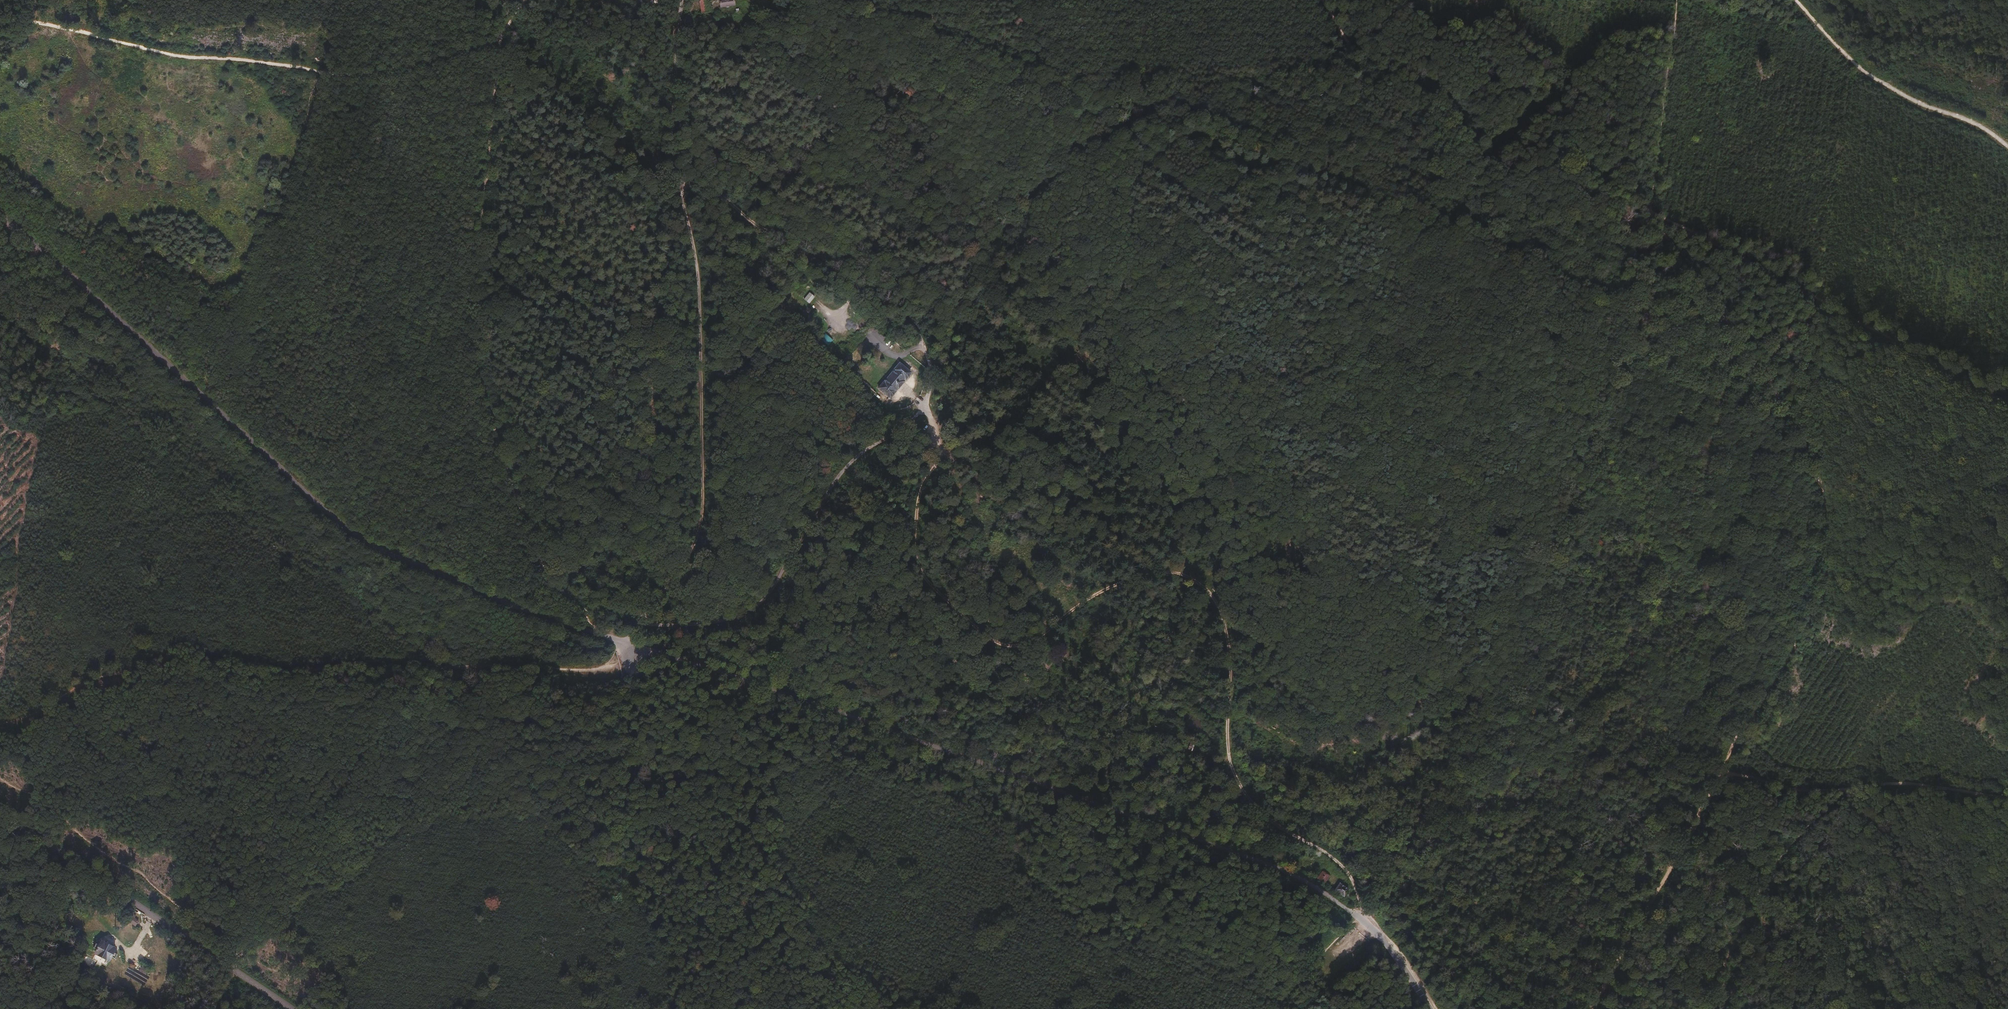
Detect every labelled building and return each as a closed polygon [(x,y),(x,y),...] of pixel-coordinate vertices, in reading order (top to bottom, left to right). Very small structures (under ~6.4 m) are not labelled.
[(810,303),(814,297),(810,293),(805,299),(810,303)] [(982,306),(980,310),(988,315),(991,310),(982,306)] [(906,357),(900,352),(884,371),(880,367),(875,372),(864,363),(857,371),(877,389),(878,388),(889,398),(894,392),(891,389),(901,378),(904,381),(910,374),(906,370),(910,366),(903,360),(906,357)] [(913,358),(910,360),(918,367),(921,365),(913,358)] [(886,405),(882,409),(891,416),(894,413),(886,405)] [(1196,746),(1189,742),(1186,748),(1193,751),(1196,746)] [(1331,871),(1324,866),(1316,878),(1323,883),(1331,871)] [(1346,889),(1338,883),(1334,889),(1342,895),(1346,889)] [(135,925),(138,920),(134,918),(135,915),(131,914),(128,921),(135,925)] [(111,956),(114,958),(117,954),(113,952),(115,948),(101,941),(99,945),(96,943),(93,947),(97,949),(95,953),(109,960),(111,956)]
